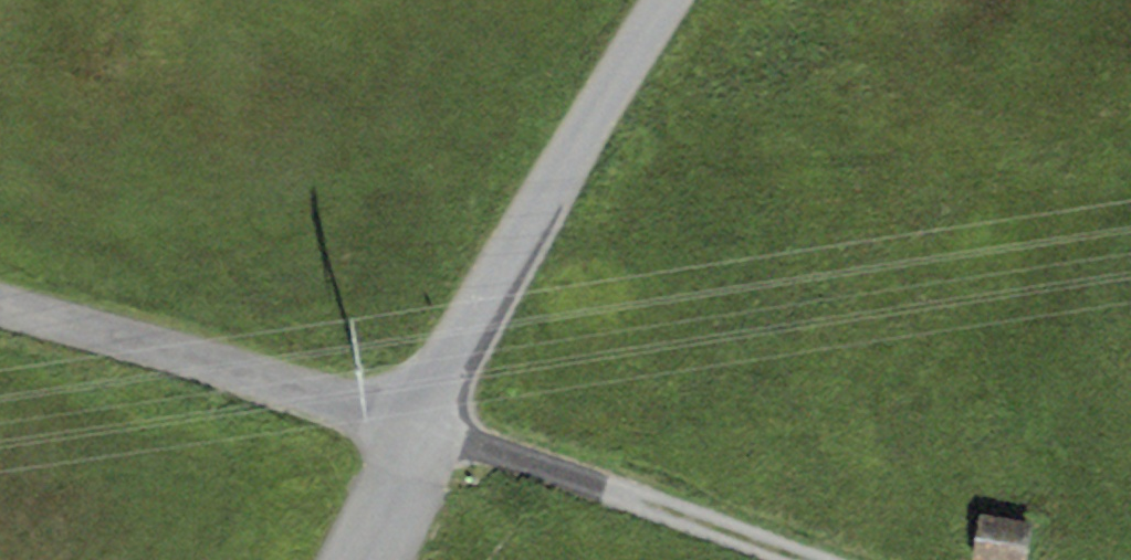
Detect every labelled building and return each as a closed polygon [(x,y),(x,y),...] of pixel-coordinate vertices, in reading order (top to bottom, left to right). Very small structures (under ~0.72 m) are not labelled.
[(970,518),(963,559),(967,559),(1016,559),(1022,527),(970,518)]
